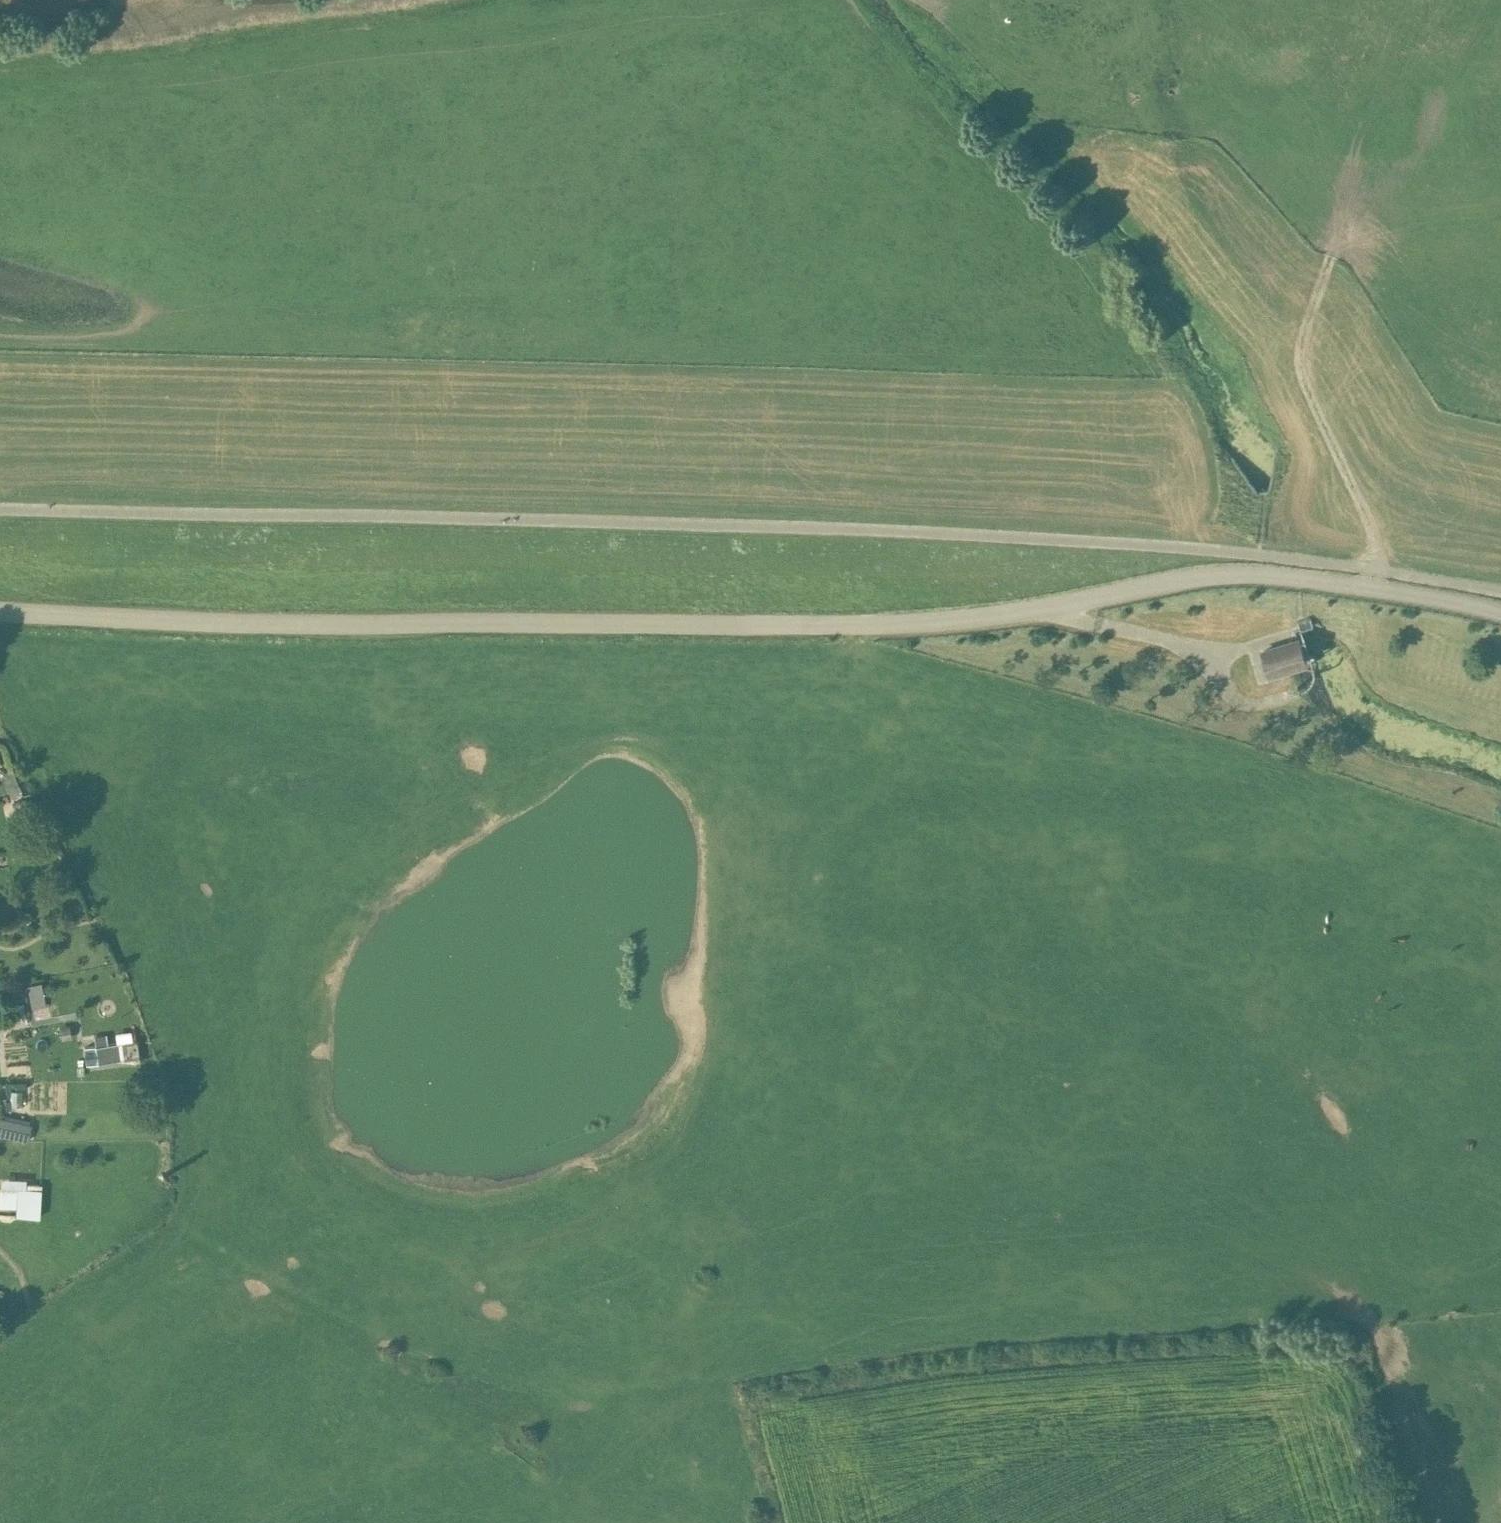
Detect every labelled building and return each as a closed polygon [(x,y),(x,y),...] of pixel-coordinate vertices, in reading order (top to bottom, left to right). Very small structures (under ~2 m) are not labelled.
[(1300,636),(1260,647),(1267,675),(1308,664),(1300,636)] [(11,772),(4,776),(16,801),(23,797),(11,772)] [(0,908),(0,940),(26,933),(18,903),(0,908)] [(116,1041),(96,1042),(97,1059),(135,1057),(134,1027),(116,1028),(116,1041)] [(29,1138),(32,1120),(0,1114),(0,1132),(29,1138)] [(1,1190),(0,1201),(0,1205),(42,1207),(43,1192),(1,1190)]
